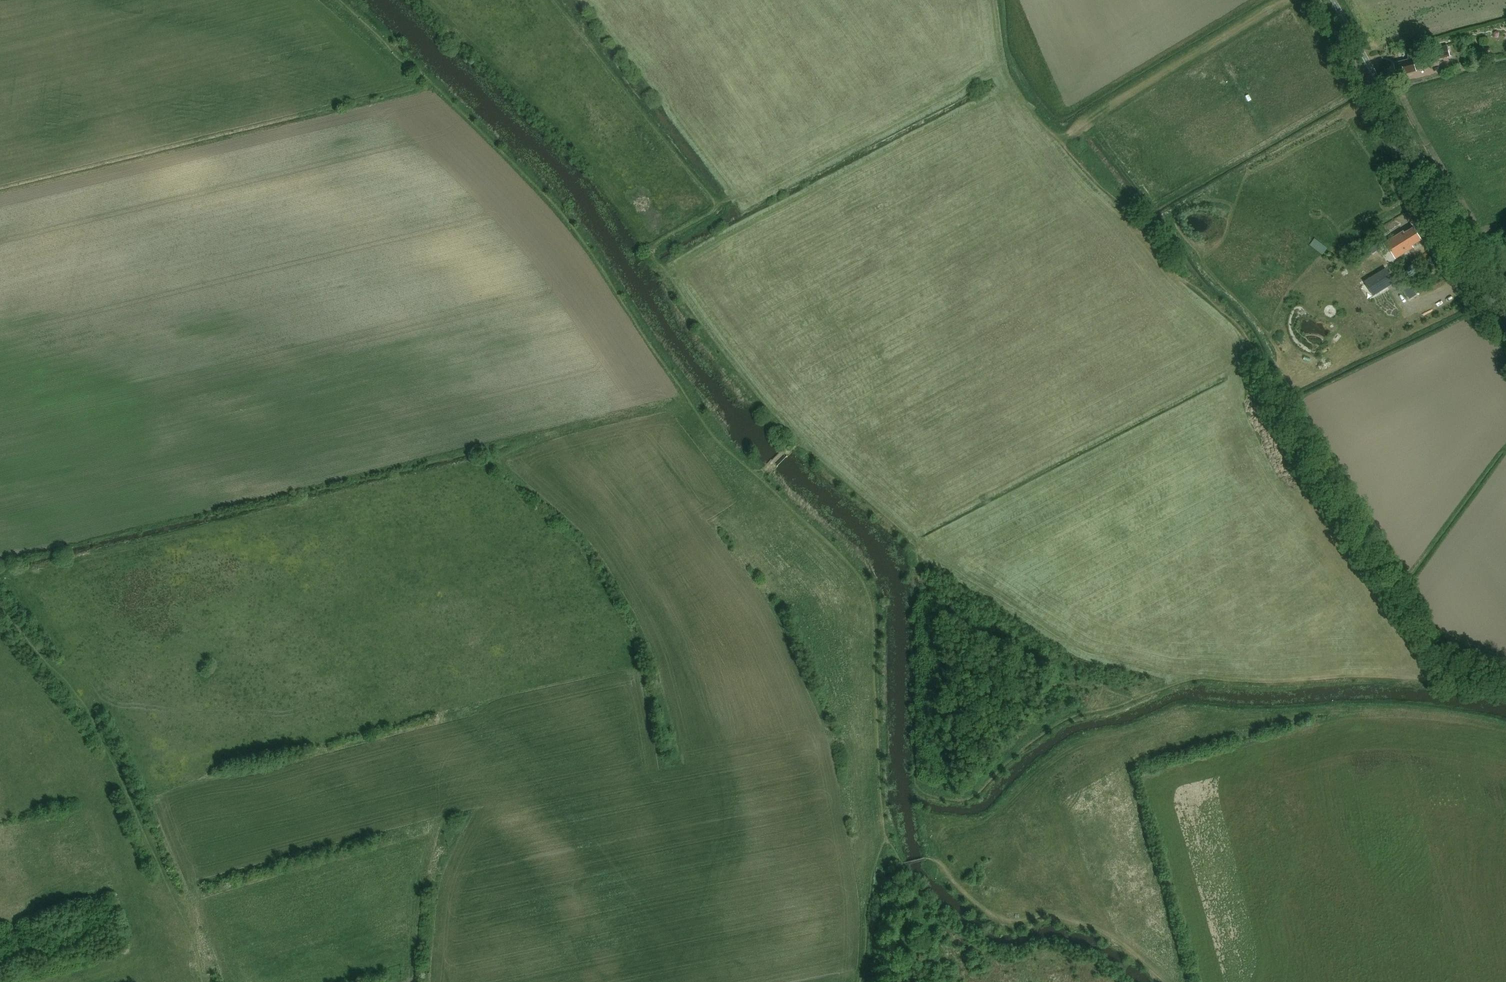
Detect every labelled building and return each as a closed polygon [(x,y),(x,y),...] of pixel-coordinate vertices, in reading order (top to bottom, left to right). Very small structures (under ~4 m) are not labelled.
[(1448,46),(1434,50),(1437,61),(1451,57),(1448,46)] [(1422,47),(1406,51),(1409,61),(1400,63),(1400,64),(1395,66),(1397,76),(1406,73),(1407,75),(1416,73),(1415,71),(1427,68),(1422,47)] [(1404,232),(1386,243),(1396,259),(1414,248),(1413,246),(1422,240),(1414,228),(1405,234),(1404,232)] [(1378,244),(1370,249),(1373,254),(1381,249),(1379,245),(1378,244)] [(1386,269),(1365,282),(1374,296),(1395,283),(1386,269)] [(1411,286),(1405,290),(1410,299),(1416,295),(1411,286)]
